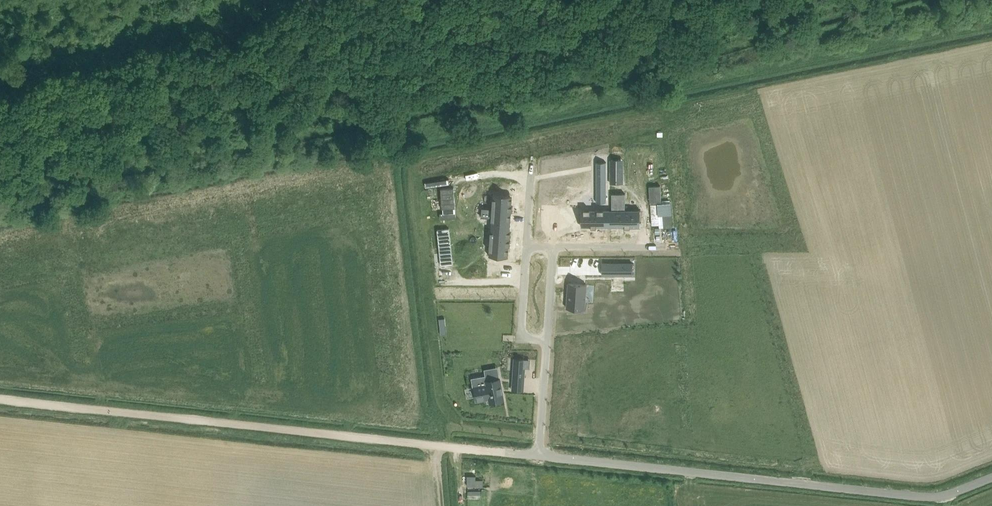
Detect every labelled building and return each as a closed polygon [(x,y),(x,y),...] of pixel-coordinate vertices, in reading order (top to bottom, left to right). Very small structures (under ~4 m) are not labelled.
[(624,183),(624,159),(611,159),(611,183),(624,183)] [(607,162),(597,162),(597,194),(607,194),(607,162)] [(482,208),(482,217),(492,218),(492,222),(511,224),(513,195),(497,194),(497,186),(486,185),(485,194),(494,195),(493,209),(482,208)] [(661,185),(649,186),(650,203),(658,203),(658,204),(651,204),(652,224),(659,224),(659,215),(672,214),(671,203),(662,203),(661,185)] [(444,213),(440,213),(440,219),(455,218),(453,187),(440,188),(442,208),(444,208),(444,213)] [(625,193),(612,193),(612,216),(615,216),(615,227),(640,227),(640,214),(640,210),(640,209),(625,209),(625,193)] [(609,209),(582,209),(582,227),(609,227),(609,209)] [(491,228),(489,256),(509,258),(510,230),(491,228)] [(449,229),(437,230),(441,266),(453,264),(449,229)] [(633,263),(602,263),(602,275),(633,275),(633,263)] [(569,283),(567,308),(573,309),(573,311),(585,312),(587,284),(569,283)] [(440,335),(447,335),(445,319),(438,320),(440,335)] [(514,358),(513,376),(525,377),(526,359),(514,358)] [(504,400),(500,379),(487,381),(486,375),(472,378),(473,387),(475,387),(477,401),(486,399),(485,396),(489,395),(491,403),(504,400)] [(468,476),(468,486),(476,486),(476,476),(468,476)]
